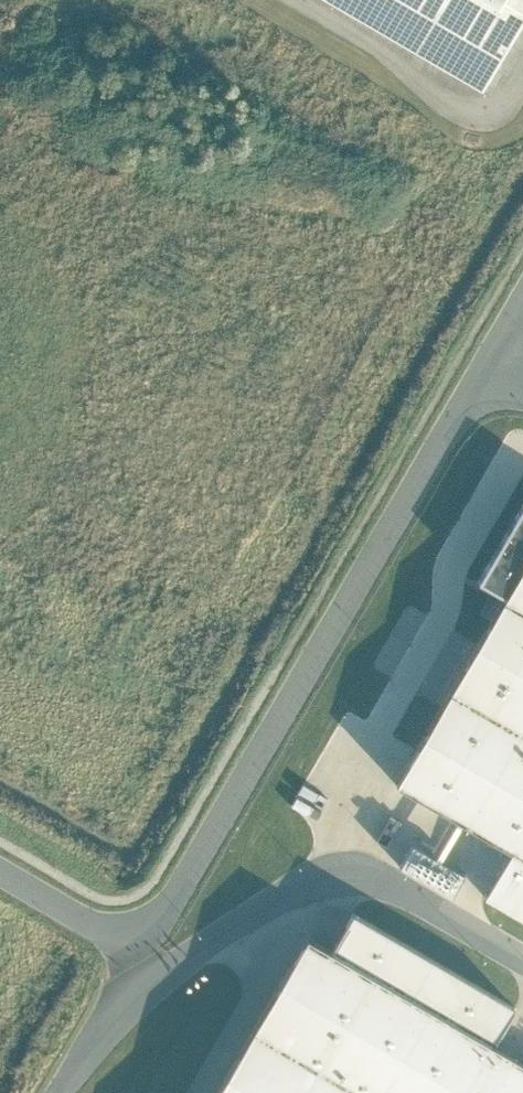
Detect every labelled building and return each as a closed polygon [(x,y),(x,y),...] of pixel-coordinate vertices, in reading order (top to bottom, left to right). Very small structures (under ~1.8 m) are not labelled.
[(472,82),(520,0),(332,0),(472,82)] [(522,570),(522,514),(482,586),(506,600),(522,570)] [(506,600),(400,783),(522,853),(522,570),(506,600)] [(464,871),(410,841),(397,864),(452,894),(464,871)] [(300,929),(205,1092),(522,1092),(522,1056),(493,1038),(513,1003),(349,908),(326,946),(300,929)]
